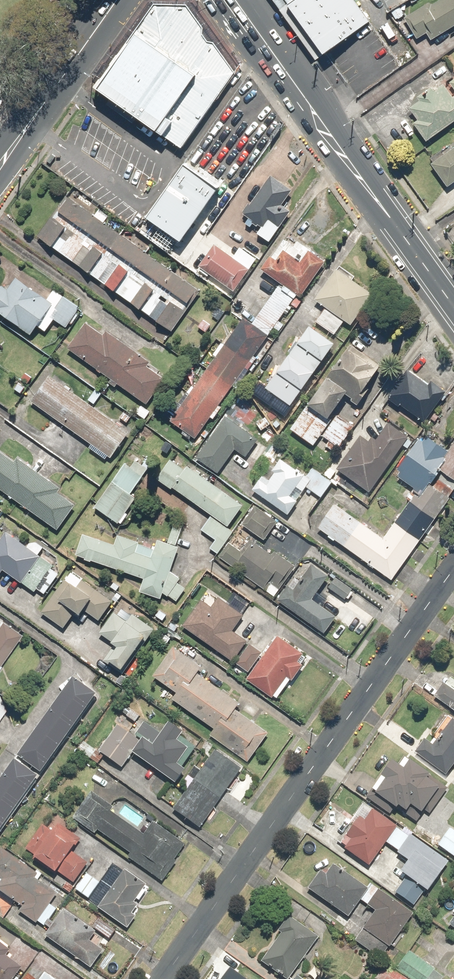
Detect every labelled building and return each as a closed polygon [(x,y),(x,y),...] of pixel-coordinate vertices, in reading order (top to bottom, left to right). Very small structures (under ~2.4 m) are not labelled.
[(322,52),(328,48),(368,19),(354,0),(288,0),(287,0),(322,52)] [(405,18),(418,39),(426,34),(430,40),(453,26),(453,0),(440,0),(432,5),(430,2),(405,18)] [(96,87),(183,146),(235,72),(187,3),(155,4),(96,87)] [(414,123),(427,141),(453,122),(453,97),(452,98),(443,84),(409,108),(418,120),(414,123)] [(431,163),(448,187),(453,183),(453,147),(431,163)] [(188,162),(150,215),(182,238),(220,185),(188,162)] [(271,176),(243,211),(262,225),(257,232),(271,243),(295,212),(284,203),(292,192),(271,176)] [(68,197),(40,238),(173,330),(201,290),(68,197)] [(216,243),(199,266),(235,291),(252,268),(216,243)] [(301,296),(324,261),(308,250),(300,262),(285,252),(279,261),(272,256),(262,270),(286,285),(282,291),(294,299),(298,294),(301,296)] [(373,292),(336,269),(316,302),(325,308),(316,322),(335,333),(344,319),(353,324),(373,292)] [(0,290),(0,311),(31,334),(38,325),(44,329),(52,318),(66,328),(81,308),(55,289),(47,300),(17,279),(9,290),(3,286),(0,290)] [(244,319),(170,421),(193,438),(268,336),(244,319)] [(87,321),(68,346),(147,405),(165,381),(156,374),(159,370),(108,331),(105,335),(87,321)] [(310,326),(266,387),(291,405),(335,344),(310,326)] [(323,435),(340,446),(354,427),(333,412),(350,388),(359,395),(381,365),(351,343),(290,429),(315,447),(323,435)] [(430,384),(408,369),(388,398),(424,422),(445,391),(431,382),(430,384)] [(129,431),(48,376),(30,403),(110,458),(129,431)] [(224,417),(196,457),(218,473),(235,449),(245,456),(257,440),(224,417)] [(370,492),(407,437),(388,424),(378,439),(372,435),(368,441),(360,436),(337,470),(370,492)] [(439,466),(449,453),(423,433),(393,472),(419,492),(439,466)] [(439,466),(453,478),(453,447),(449,453),(439,466)] [(56,530),(74,505),(56,492),(59,487),(19,459),(17,462),(0,450),(0,488),(56,530)] [(261,476),(252,489),(288,514),(306,487),(321,497),(332,482),(311,467),(305,475),(282,458),(266,480),(261,476)] [(146,472),(128,460),(94,507),(119,524),(137,498),(131,493),(146,472)] [(171,460),(158,478),(172,489),(173,487),(212,515),(202,530),(215,540),(209,548),(217,554),(224,545),(236,528),(229,523),(242,506),(188,466),(185,470),(171,460)] [(393,580),(450,496),(430,483),(418,500),(412,496),(384,537),(335,504),(318,529),(393,580)] [(273,518),(254,506),(242,525),(266,540),(275,526),(270,523),(273,518)] [(6,533),(0,541),(0,573),(2,569),(34,591),(36,588),(45,594),(59,573),(51,568),(53,566),(37,555),(43,546),(33,539),(27,547),(6,533)] [(170,571),(178,546),(157,539),(154,547),(119,536),(116,546),(83,536),(76,556),(144,578),(140,592),(161,599),(162,594),(168,597),(169,596),(177,601),(186,588),(178,582),(180,577),(170,571)] [(271,583),(279,588),(294,565),(276,552),(273,557),(249,542),(242,554),(231,546),(222,559),(267,589),(271,583)] [(328,573),(313,563),(297,588),(289,583),(278,601),(326,631),(335,616),(310,600),(328,573)] [(113,600),(72,571),(42,612),(64,627),(75,611),(80,614),(83,610),(98,620),(113,600)] [(353,589),(336,577),(328,588),(345,600),(353,589)] [(202,599),(183,627),(233,661),(247,641),(232,631),(244,615),(219,597),(213,606),(202,599)] [(122,669),(153,627),(133,613),(131,616),(122,609),(118,614),(114,612),(98,633),(119,648),(110,660),(122,669)] [(19,635),(0,624),(0,665),(19,635)] [(304,652),(279,634),(246,679),(272,698),(274,695),(278,697),(302,664),(298,661),(304,652)] [(262,651),(249,642),(237,662),(249,670),(262,651)] [(174,647),(154,674),(177,691),(172,698),(214,729),(210,735),(247,762),(268,733),(236,709),(240,704),(198,674),(203,667),(174,647)] [(16,760),(41,778),(99,695),(75,677),(16,760)] [(435,695),(453,709),(453,687),(445,680),(435,695)] [(0,694),(0,720),(12,702),(0,694)] [(453,763),(453,719),(451,717),(434,743),(425,737),(415,752),(447,774),(453,763)] [(123,769),(133,755),(176,786),(186,773),(181,769),(196,749),(181,738),(182,736),(169,726),(162,736),(144,723),(134,736),(119,725),(99,752),(123,769)] [(244,770),(216,750),(201,771),(195,767),(181,787),(187,791),(173,812),(200,831),(244,770)] [(16,760),(0,783),(0,835),(41,778),(16,760)] [(431,815),(447,788),(409,764),(404,772),(391,763),(383,776),(388,779),(377,798),(396,810),(398,807),(408,813),(410,809),(422,816),(425,811),(431,815)] [(128,858),(164,884),(189,849),(152,823),(146,831),(94,795),(75,821),(95,835),(98,831),(130,854),(128,858)] [(406,877),(395,894),(414,907),(425,890),(430,893),(450,863),(373,811),(366,821),(360,817),(347,838),(351,841),(344,850),(371,868),(387,844),(398,852),(396,855),(409,864),(402,874),(406,877)] [(58,874),(72,852),(71,851),(79,839),(58,824),(52,832),(41,825),(25,849),(35,856),(32,860),(56,876),(57,874),(58,874)] [(450,829),(436,847),(453,860),(453,832),(450,829)] [(0,881),(0,892),(23,907),(20,913),(36,924),(57,894),(35,879),(38,875),(2,850),(0,852),(0,879),(1,879),(0,881)] [(72,852),(58,874),(74,885),(89,864),(72,852)] [(323,873),(310,891),(348,919),(369,891),(335,866),(328,876),(323,873)] [(124,873),(98,909),(128,931),(137,918),(132,914),(138,906),(133,902),(144,888),(124,873)] [(99,883),(87,875),(77,891),(89,899),(99,883)] [(415,916),(377,890),(365,907),(375,913),(357,940),(382,957),(389,946),(393,949),(415,916)] [(1,921),(12,907),(0,898),(0,920),(1,921)] [(63,911),(44,937),(92,971),(104,954),(89,943),(96,935),(63,911)] [(284,978),(290,978),(319,939),(289,918),(279,932),(282,935),(261,963),(284,978)] [(117,931),(97,919),(91,927),(111,940),(117,931)] [(22,969),(5,957),(9,951),(0,944),(0,978),(15,978),(22,969)] [(407,978),(441,978),(443,977),(412,952),(397,971),(407,978)] [(223,978),(247,978),(232,967),(223,978)] [(397,971),(394,969),(386,978),(407,978),(397,971)]
